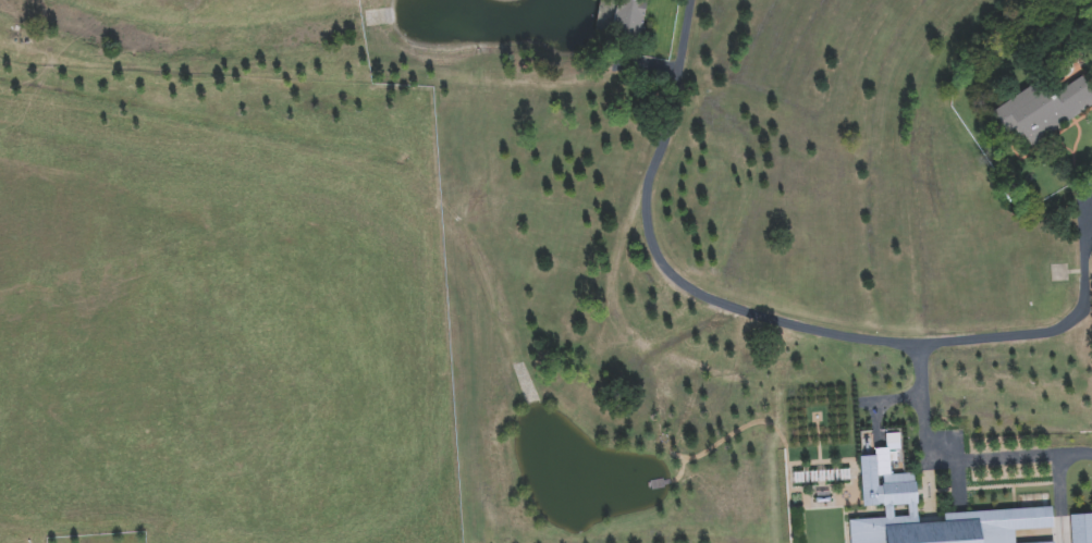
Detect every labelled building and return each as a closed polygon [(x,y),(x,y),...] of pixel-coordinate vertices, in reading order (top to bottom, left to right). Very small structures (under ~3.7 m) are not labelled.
[(613,7),(614,0),(637,0),(645,1),(639,39),(610,35),(611,27),(596,24),(597,22),(599,4),(613,7)] [(1082,76),(1091,95),(1091,109),(1026,146),(1015,127),(1003,134),(990,110),(1039,83),(1046,97),(1082,76)] [(862,507),(882,506),(883,517),(848,519),(849,542),(1051,542),(1048,509),(1015,511),(959,515),(916,517),(915,495),(913,473),(905,473),(901,428),(858,430),(862,507)]
